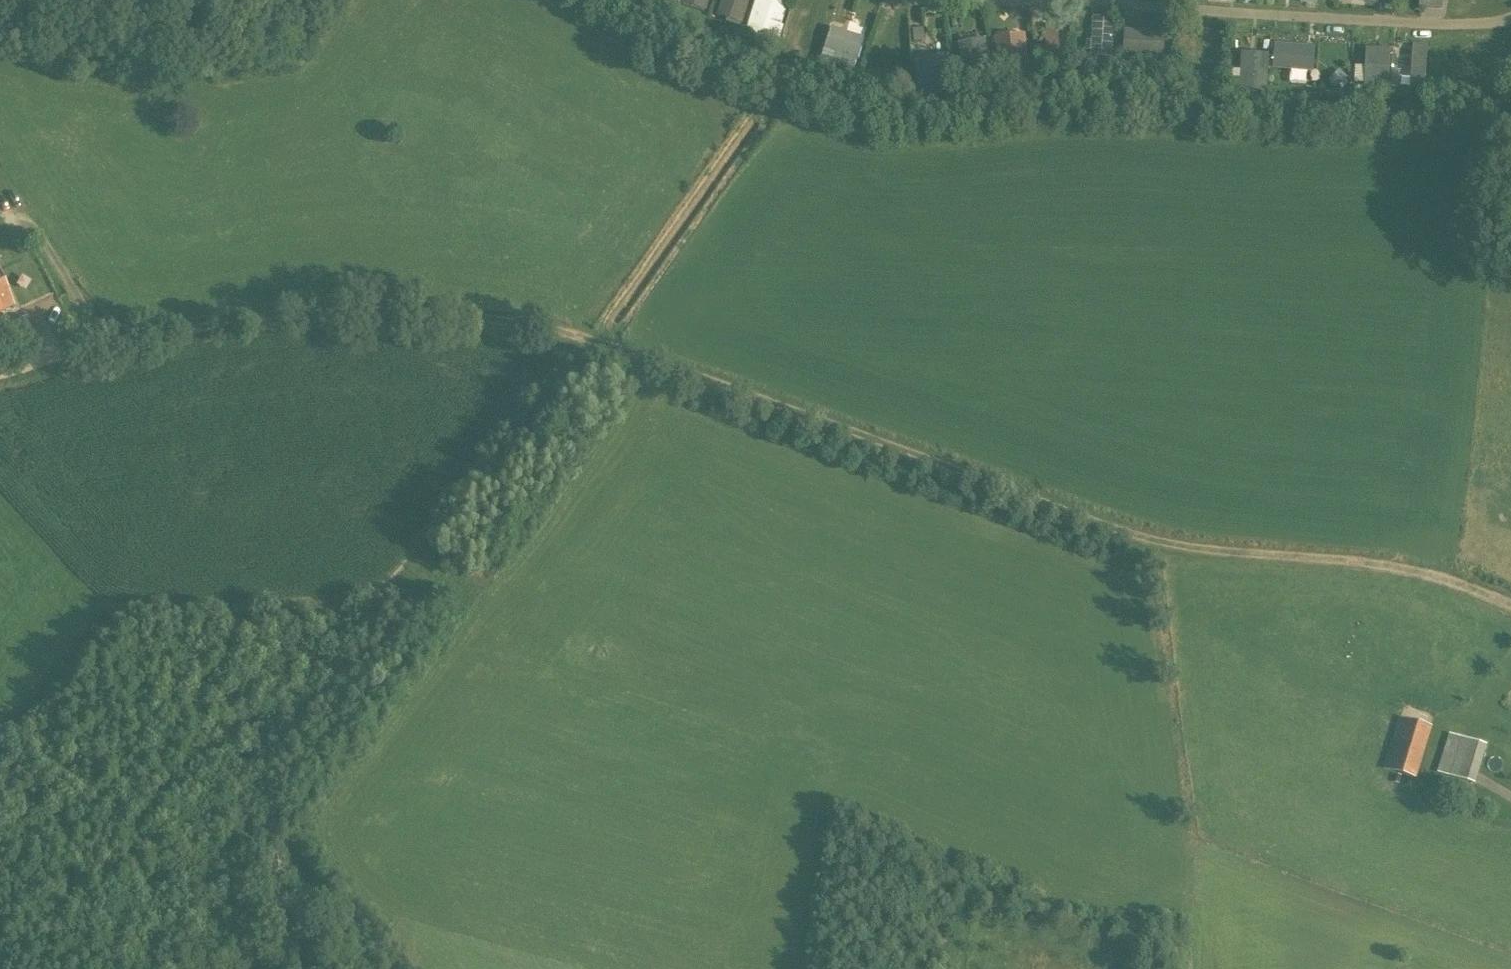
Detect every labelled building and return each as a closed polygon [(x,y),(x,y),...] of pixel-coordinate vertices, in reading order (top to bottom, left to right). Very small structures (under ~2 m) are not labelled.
[(753,0),(727,0),(723,16),(746,23),(753,0)] [(784,39),(792,0),(760,0),(754,34),(784,39)] [(808,0),(792,46),(820,56),(835,10),(808,0)] [(850,31),(836,28),(830,56),(863,64),(870,36),(865,35),(868,23),(852,19),(850,31)] [(1128,27),(1128,52),(1171,53),(1171,28),(1128,27)] [(1311,70),(1322,70),(1322,41),(1280,41),(1280,67),(1296,67),(1296,80),(1311,80),(1311,70)] [(1418,41),(1417,87),(1432,87),(1432,41),(1418,41)] [(1360,83),(1416,83),(1416,45),(1373,44),(1373,64),(1361,64),(1360,83)] [(1246,86),(1274,86),(1274,50),(1247,50),(1246,86)] [(959,93),(956,54),(923,56),(925,94),(959,93)] [(12,306),(0,281),(0,312),(12,306)] [(1383,769),(1417,779),(1433,727),(1399,717),(1383,769)] [(1438,772),(1476,783),(1488,743),(1449,732),(1438,772)]
